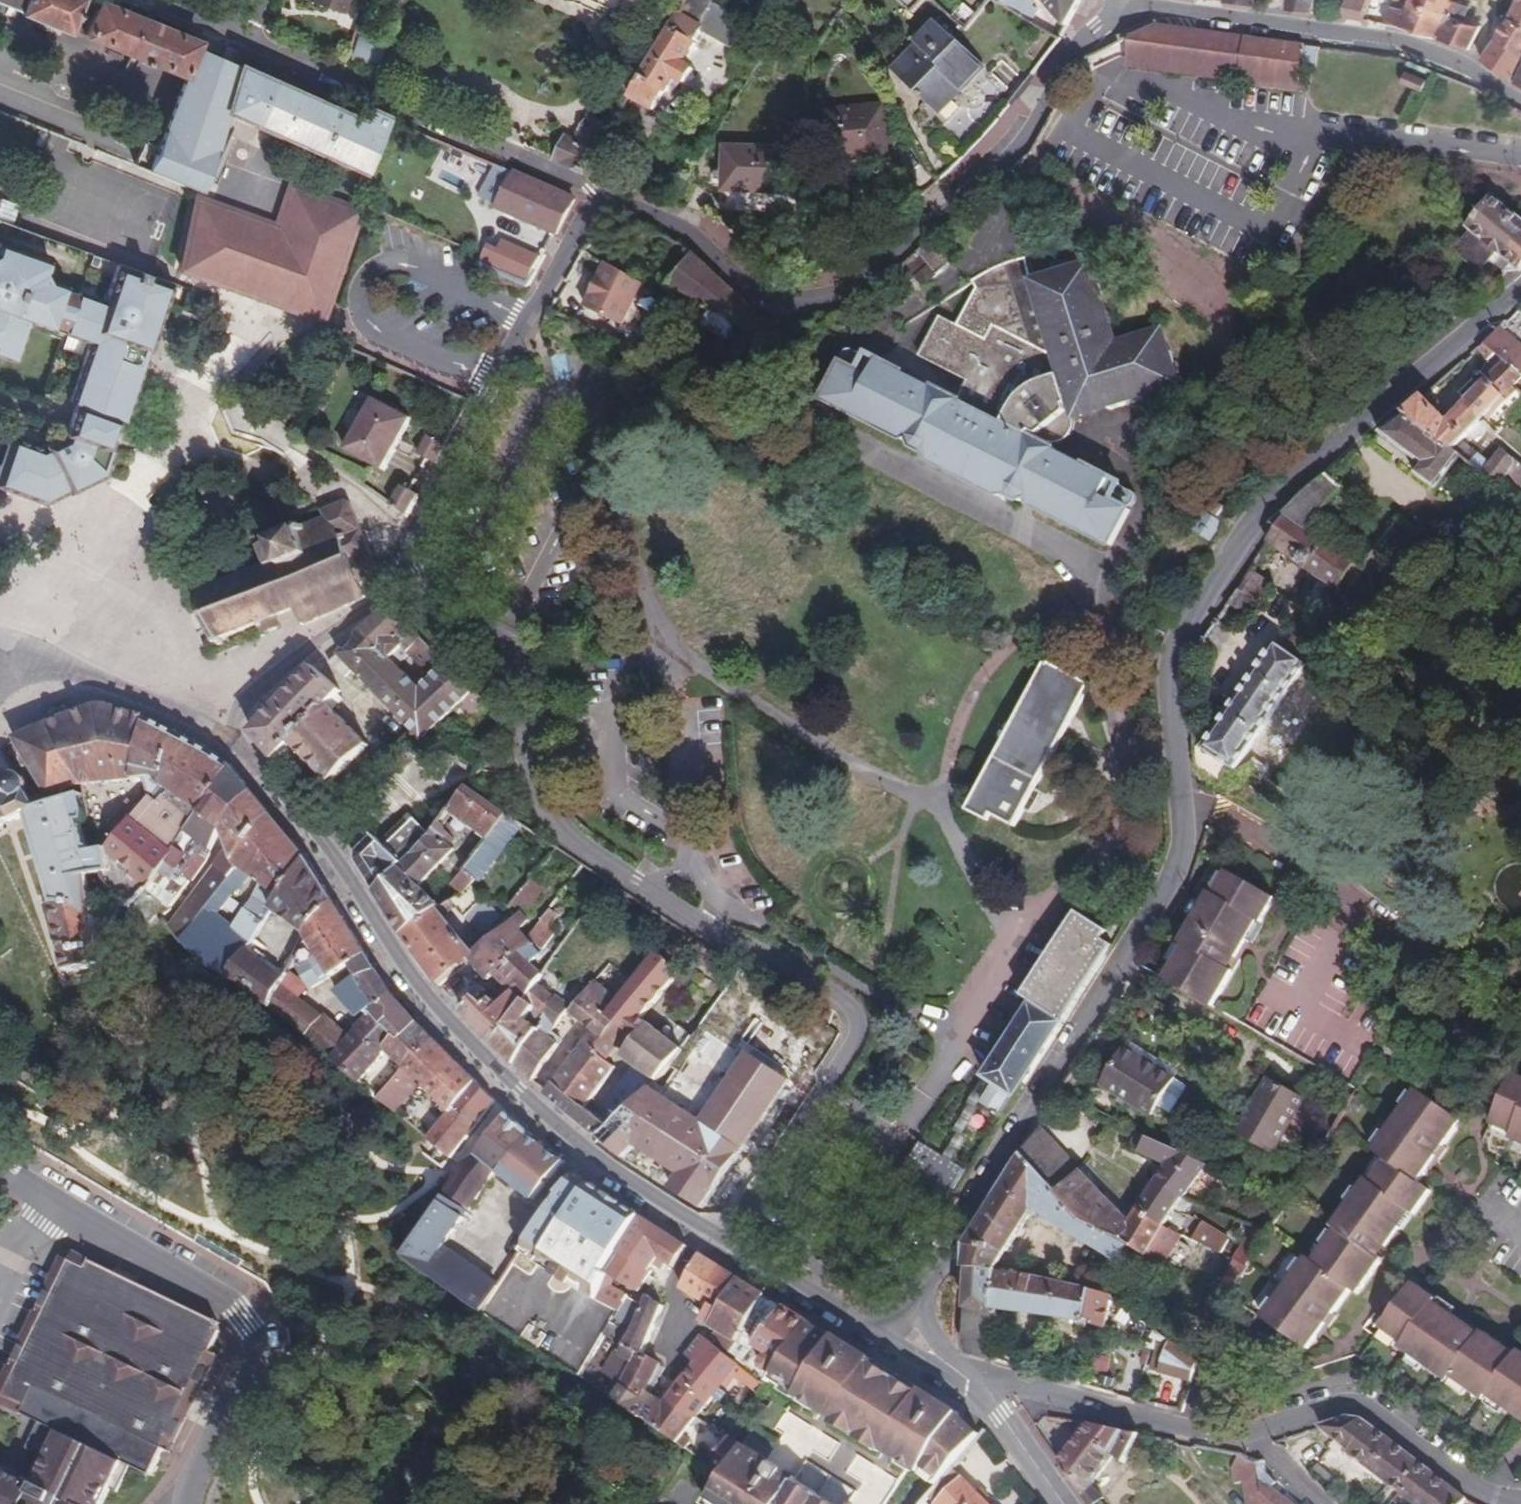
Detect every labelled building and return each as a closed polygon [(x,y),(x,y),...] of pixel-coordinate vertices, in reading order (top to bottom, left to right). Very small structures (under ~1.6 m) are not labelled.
[(67,38),(83,0),(0,0),(0,8),(67,38)] [(341,13),(346,0),(309,0),(341,13)] [(705,0),(688,0),(632,95),(654,107),(666,88),(669,90),(677,77),(686,83),(698,62),(688,57),(699,39),(695,36),(699,31),(729,49),(745,24),(705,0)] [(909,10),(920,0),(899,0),(909,10)] [(1019,0),(1005,0),(1001,7),(1016,17),(1030,26),(1038,13),(1032,9),(1037,1),(1036,0),(1021,0),(1020,1),(1019,0)] [(1037,1),(1066,31),(1080,2),(1080,0),(1036,0),(1037,1)] [(1290,12),(1315,17),(1317,0),(1290,0),(1290,12)] [(1348,22),(1366,26),(1372,5),(1356,0),(1353,0),(1348,22)] [(1415,5),(1444,16),(1463,24),(1468,12),(1453,6),(1456,0),(1417,0),(1416,4),(1415,5)] [(1509,17),(1520,22),(1520,0),(1517,0),(1509,17)] [(145,185),(194,207),(208,162),(218,125),(359,180),(387,117),(367,110),(362,122),(196,48),(197,45),(100,2),(83,38),(178,77),(145,185)] [(1395,7),(1387,29),(1420,36),(1435,40),(1444,16),(1415,5),(1416,7),(1395,7)] [(1444,16),(1435,40),(1454,47),(1468,53),(1478,30),(1463,24),(1444,16)] [(783,17),(776,27),(780,30),(787,20),(783,17)] [(1495,37),(1520,53),(1520,22),(1509,17),(1495,37)] [(917,40),(920,44),(931,54),(909,77),(942,109),(985,65),(937,20),(917,40)] [(1133,36),(1129,62),(1169,69),(1175,30),(1154,26),(1133,36)] [(1175,30),(1169,69),(1297,90),(1300,73),(1314,75),(1318,51),(1175,30)] [(357,33),(348,60),(374,70),(384,42),(357,33)] [(1133,36),(1115,45),(1113,59),(1129,62),(1133,36)] [(1479,59),(1512,80),(1520,61),(1520,53),(1495,37),(1479,59)] [(931,54),(920,44),(898,66),(909,77),(931,54)] [(1432,82),(1407,75),(1403,88),(1428,95),(1432,82)] [(889,149),(884,101),(824,105),(828,154),(889,149)] [(566,140),(556,161),(587,173),(594,161),(613,128),(591,115),(574,144),(566,140)] [(725,151),(706,151),(689,182),(725,182),(725,186),(795,187),(797,145),(725,144),(725,151)] [(498,208),(557,233),(574,200),(516,175),(498,208)] [(481,196),(496,203),(504,186),(489,179),(481,196)] [(190,217),(173,274),(181,277),(183,273),(197,280),(196,282),(203,285),(205,281),(219,286),(217,291),(224,294),(226,289),(241,295),(240,299),(246,302),(248,297),(294,314),(293,318),(300,321),(301,316),(299,316),(305,301),(317,305),(315,309),(322,312),(324,305),(318,302),(324,289),(329,292),(331,286),(326,283),(331,269),(337,271),(339,264),(334,262),(339,247),(345,249),(347,241),(343,239),(347,224),(353,226),(356,219),(344,214),(288,194),(272,237),(213,214),(210,225),(190,217)] [(1520,269),(1520,217),(1493,195),(1466,228),(1472,232),(1455,253),(1481,274),(1491,261),(1506,273),(1520,270),(1520,269)] [(59,335),(73,298),(60,293),(62,289),(45,283),(42,277),(46,264),(0,247),(0,330),(18,337),(21,329),(30,324),(59,335)] [(685,250),(680,247),(661,282),(708,307),(699,324),(726,338),(735,321),(758,333),(765,323),(685,250)] [(478,266),(528,286),(535,274),(483,253),(481,259),(478,266)] [(80,358),(132,377),(157,313),(166,288),(87,258),(83,272),(106,280),(97,302),(74,295),(73,298),(59,335),(85,345),(80,358)] [(928,469),(997,503),(1008,501),(1018,506),(1029,503),(1032,509),(1111,548),(1129,512),(1112,502),(1120,486),(1051,450),(1058,451),(1066,449),(1072,445),(1075,438),(1076,433),(1075,423),(1107,414),(1109,418),(1146,408),(1144,404),(1152,402),(1153,406),(1179,398),(1171,373),(1174,372),(1171,361),(1168,362),(1162,339),(1119,351),(1113,331),(1115,331),(1112,318),(1109,318),(1104,303),(1107,302),(1104,291),(1100,292),(1094,268),(1036,285),(1029,263),(1006,272),(976,289),(980,297),(961,333),(943,324),(922,364),(971,389),(962,407),(872,361),(863,378),(846,368),(828,404),(909,445),(916,444),(917,454),(927,458),(928,469)] [(620,326),(639,285),(604,267),(585,308),(620,326)] [(1498,329),(1477,350),(1492,361),(1494,359),(1498,355),(1505,360),(1520,372),(1520,347),(1498,329)] [(18,337),(0,330),(0,359),(9,362),(18,337)] [(1498,355),(1494,359),(1501,365),(1505,360),(1498,355)] [(115,424),(132,377),(80,358),(62,404),(68,406),(112,423),(115,424)] [(1520,388),(1520,372),(1505,360),(1501,365),(1456,425),(1422,400),(1403,416),(1462,460),(1473,445),(1492,418),(1496,420),(1520,388)] [(407,424),(368,404),(341,455),(379,475),(407,424)] [(107,435),(112,423),(68,406),(63,420),(59,434),(101,451),(107,435)] [(1462,460),(1403,416),(1381,434),(1424,465),(1416,477),(1438,493),(1462,460)] [(95,476),(104,453),(101,451),(59,434),(50,438),(24,427),(9,422),(0,443),(0,489),(36,502),(95,476)] [(414,456),(433,466),(441,449),(424,438),(414,456)] [(1462,460),(1508,494),(1519,477),(1504,464),(1502,467),(1473,445),(1462,460)] [(1507,460),(1520,473),(1520,458),(1513,451),(1507,460)] [(1342,490),(1325,478),(1300,496),(1284,517),(1309,535),(1342,490)] [(1217,501),(1201,492),(1195,501),(1220,516),(1226,507),(1228,508),(1238,490),(1229,484),(1217,501)] [(388,507),(405,518),(416,497),(397,487),(388,507)] [(365,596),(376,573),(339,502),(316,513),(319,519),(357,599),(365,596)] [(1218,520),(1203,511),(1194,526),(1209,536),(1218,520)] [(1309,535),(1284,517),(1266,543),(1320,580),(1301,609),(1317,621),(1348,576),(1353,567),(1309,535)] [(299,626),(357,599),(319,519),(264,544),(272,564),(193,599),(213,644),(292,609),(299,626)] [(1381,570),(1390,577),(1415,540),(1410,536),(1398,528),(1373,564),(1381,570)] [(1374,582),(1381,570),(1373,564),(1365,575),(1374,582)] [(1365,575),(1353,567),(1348,576),(1360,583),(1365,575)] [(1273,592),(1247,574),(1236,592),(1261,610),(1273,592)] [(385,607),(358,632),(396,665),(406,653),(430,674),(445,658),(385,607)] [(358,632),(329,664),(344,678),(351,669),(414,728),(425,738),(439,723),(464,696),(476,707),(487,694),(445,658),(430,674),(420,686),(396,665),(358,632)] [(1289,638),(1281,650),(1304,665),(1312,654),(1289,638)] [(1273,645),(1193,762),(1195,770),(1221,787),(1230,774),(1304,665),(1281,650),(1273,645)] [(1046,666),(973,810),(1018,833),(1090,690),(1046,666)] [(337,691),(318,674),(311,668),(280,702),(250,734),(275,763),(289,747),(336,693),(337,691)] [(342,698),(336,693),(289,747),(329,785),(365,746),(329,712),(342,698)] [(40,712),(45,725),(67,716),(62,704),(40,712)] [(45,725),(36,728),(72,775),(90,777),(101,749),(126,758),(141,725),(143,720),(100,705),(93,706),(81,710),(67,716),(45,725)] [(144,805),(124,834),(115,847),(111,852),(118,868),(98,872),(106,888),(125,910),(148,887),(172,849),(227,765),(215,754),(173,733),(154,722),(143,720),(141,725),(143,733),(149,776),(152,793),(144,805)] [(101,749),(90,777),(149,776),(143,733),(141,725),(126,758),(101,749)] [(36,728),(13,739),(49,786),(60,800),(76,787),(69,778),(72,775),(36,728)] [(227,765),(172,849),(186,859),(215,818),(218,823),(221,819),(248,788),(227,765)] [(49,786),(34,797),(23,779),(17,775),(10,775),(4,781),(3,787),(0,789),(0,829),(24,817),(51,904),(48,905),(64,972),(99,964),(81,876),(98,872),(118,868),(111,852),(115,847),(93,819),(97,815),(76,787),(60,800),(49,786)] [(462,791),(445,818),(436,832),(440,835),(452,848),(464,868),(473,875),(476,877),(516,819),(466,786),(462,791)] [(223,844),(162,926),(173,938),(197,905),(268,812),(248,788),(221,819),(218,823),(219,827),(223,844)] [(114,827),(124,834),(144,805),(135,798),(114,827)] [(268,812),(197,905),(206,911),(227,885),(233,891),(247,873),(258,882),(224,925),(241,937),(257,917),(306,859),(268,812)] [(377,837),(352,860),(373,891),(436,832),(416,814),(383,844),(377,837)] [(436,832),(373,891),(373,892),(388,915),(410,891),(428,872),(450,893),(468,879),(473,875),(464,868),(452,848),(440,835),(436,832)] [(335,903),(306,859),(257,917),(265,924),(270,927),(279,915),(311,936),(335,903)] [(512,902),(535,920),(537,917),(531,912),(549,890),(532,877),(512,902)] [(1172,971),(1163,986),(1211,1014),(1239,967),(1232,962),(1240,948),(1247,953),(1248,951),(1245,950),(1256,932),(1257,931),(1259,932),(1274,908),(1226,878),(1224,881),(1214,899),(1213,902),(1209,899),(1201,912),(1191,929),(1178,950),(1183,953),(1181,955),(1172,971)] [(1209,895),(1214,899),(1224,881),(1220,878),(1209,895)] [(496,911),(468,879),(450,893),(441,901),(477,930),(496,911)] [(388,915),(400,935),(430,909),(410,891),(388,915)] [(417,1022),(394,997),(335,903),(311,936),(311,937),(320,953),(298,968),(314,989),(352,965),(358,973),(338,991),(361,1019),(375,1002),(380,1006),(372,1016),(403,1041),(417,1022)] [(197,905),(173,938),(192,960),(213,971),(234,945),(241,937),(224,925),(206,911),(197,905)] [(430,909),(400,935),(418,960),(437,986),(466,950),(469,947),(464,942),(430,909)] [(1186,925),(1191,929),(1201,912),(1196,909),(1186,925)] [(476,940),(469,947),(490,967),(496,962),(530,932),(513,910),(476,940)] [(987,1105),(1007,1118),(1055,1043),(1115,948),(1106,941),(1111,933),(1081,913),(1026,999),(1036,1005),(988,1080),(999,1088),(987,1105)] [(241,937),(234,945),(245,951),(265,924),(257,917),(241,937)] [(541,945),(530,932),(496,962),(509,979),(524,997),(537,980),(542,971),(530,956),(541,945)] [(1245,950),(1248,951),(1251,954),(1261,936),(1256,932),(1245,950)] [(234,945),(213,971),(229,981),(264,1005),(288,970),(272,957),(265,964),(245,951),(234,945)] [(1232,962),(1239,967),(1247,953),(1240,948),(1232,962)] [(1355,961),(1359,954),(1352,949),(1348,957),(1355,961)] [(1167,969),(1172,971),(1181,955),(1177,953),(1167,969)] [(603,1013),(627,981),(601,964),(589,981),(583,995),(581,994),(566,1014),(591,1030),(553,1082),(585,1107),(612,1067),(603,1060),(623,1030),(603,1013)] [(309,1038),(332,1058),(350,1039),(292,992),(300,983),(291,972),(288,970),(264,1005),(309,1038)] [(475,991),(461,1012),(492,1045),(524,997),(509,979),(500,994),(484,984),(478,993),(475,991)] [(524,997),(492,1045),(517,1072),(532,1082),(559,1044),(549,1035),(564,1008),(537,980),(524,997)] [(599,1141),(641,1089),(652,1073),(667,1054),(676,1042),(661,1031),(673,1012),(627,981),(603,1013),(623,1030),(635,1011),(646,1012),(619,1055),(637,1069),(618,1095),(621,1097),(602,1122),(585,1107),(553,1082),(545,1092),(543,1095),(599,1141)] [(332,1058),(360,1082),(388,1050),(405,1065),(408,1068),(418,1056),(422,1057),(435,1040),(417,1022),(403,1041),(372,1016),(350,1039),(332,1058)] [(472,1079),(435,1040),(422,1057),(418,1056),(408,1068),(430,1091),(442,1105),(472,1079)] [(1150,1119),(1173,1082),(1123,1051),(1099,1087),(1150,1119)] [(1506,1076),(1485,1127),(1489,1129),(1506,1137),(1505,1142),(1520,1149),(1520,1082),(1506,1076)] [(482,1088),(472,1079),(442,1105),(453,1116),(482,1088)] [(1269,1159),(1304,1105),(1267,1081),(1232,1136),(1269,1159)] [(427,1139),(449,1159),(497,1103),(482,1088),(453,1116),(427,1139)] [(1292,1347),(1310,1359),(1319,1344),(1318,1343),(1324,1333),(1330,1339),(1339,1325),(1335,1323),(1352,1299),(1358,1303),(1391,1255),(1384,1251),(1393,1237),(1397,1240),(1410,1222),(1412,1224),(1429,1199),(1417,1190),(1427,1175),(1433,1165),(1437,1168),(1445,1157),(1440,1154),(1458,1129),(1412,1098),(1371,1158),(1384,1167),(1382,1169),(1370,1186),(1368,1189),(1365,1186),(1332,1235),(1335,1238),(1326,1251),(1315,1267),(1309,1264),(1264,1327),(1281,1340),(1284,1336),(1294,1343),(1292,1347)] [(529,1134),(507,1114),(475,1158),(461,1163),(445,1189),(469,1210),(486,1188),(495,1175),(529,1134)] [(1506,1137),(1489,1129),(1485,1136),(1503,1144),(1505,1142),(1506,1137)] [(1200,1167),(1177,1154),(1136,1133),(1132,1143),(1128,1148),(1168,1169),(1164,1175),(1187,1189),(1200,1167)] [(562,1162),(529,1134),(495,1175),(533,1205),(562,1162)] [(1076,1170),(1030,1138),(1020,1156),(1068,1191),(1079,1173),(1076,1170)] [(913,1164),(900,1185),(941,1213),(966,1174),(926,1147),(923,1151),(919,1149),(910,1162),(913,1164)] [(1068,1191),(1020,1156),(964,1246),(963,1268),(967,1267),(1010,1267),(1050,1206),(1122,1255),(1132,1236),(1112,1222),(1068,1191)] [(1433,1165),(1427,1175),(1431,1178),(1437,1168),(1433,1165)] [(1365,1183),(1370,1186),(1382,1169),(1376,1166),(1365,1183)] [(638,1217),(577,1173),(538,1222),(519,1248),(565,1282),(569,1277),(579,1284),(575,1289),(589,1298),(594,1280),(598,1270),(614,1250),(638,1217)] [(1079,1173),(1068,1191),(1112,1222),(1125,1206),(1079,1173)] [(1170,1219),(1187,1189),(1164,1175),(1146,1204),(1170,1219)] [(401,1258),(481,1313),(498,1287),(441,1249),(463,1216),(438,1200),(401,1258)] [(1165,1227),(1170,1219),(1146,1204),(1139,1216),(1125,1206),(1112,1222),(1132,1236),(1152,1250),(1158,1240),(1168,1247),(1176,1235),(1165,1227)] [(684,1246),(638,1217),(614,1250),(648,1273),(654,1266),(659,1270),(665,1263),(671,1267),(684,1246)] [(1192,1238),(1222,1254),(1232,1235),(1202,1220),(1192,1238)] [(1384,1251),(1391,1255),(1399,1242),(1397,1240),(1393,1237),(1384,1251)] [(45,1270),(52,1273),(0,1388),(0,1406),(11,1411),(28,1378),(27,1373),(83,1260),(56,1248),(45,1270)] [(1320,1249),(1309,1264),(1315,1267),(1326,1251),(1320,1249)] [(635,1293),(648,1273),(614,1250),(598,1270),(630,1290),(635,1293)] [(699,1305),(721,1268),(697,1254),(678,1289),(699,1305)] [(29,1419),(142,1472),(154,1450),(160,1452),(209,1354),(202,1351),(212,1330),(208,1322),(83,1260),(27,1373),(28,1378),(11,1411),(29,1419)] [(1010,1267),(967,1267),(964,1345),(971,1356),(993,1363),(1003,1312),(1010,1267)] [(1118,1285),(1010,1267),(1003,1312),(1105,1328),(1118,1285)] [(711,1314),(736,1277),(721,1268),(699,1305),(706,1310),(711,1314)] [(45,1270),(39,1282),(0,1362),(0,1388),(52,1273),(45,1270)] [(569,1277),(565,1282),(575,1289),(579,1284),(569,1277)] [(723,1354),(735,1364),(753,1342),(780,1304),(736,1277),(711,1314),(706,1310),(697,1322),(709,1332),(729,1345),(723,1354)] [(603,1319),(619,1331),(628,1316),(632,1302),(625,1297),(594,1280),(589,1298),(605,1311),(603,1319)] [(1520,1356),(1516,1361),(1471,1330),(1470,1329),(1465,1336),(1452,1328),(1455,1325),(1452,1322),(1436,1311),(1438,1307),(1412,1291),(1381,1338),(1384,1340),(1400,1350),(1403,1352),(1401,1355),(1414,1365),(1429,1375),(1450,1390),(1453,1385),(1456,1387),(1473,1399),(1485,1407),(1488,1403),(1490,1405),(1506,1415),(1520,1426),(1520,1357),(1520,1356)] [(602,1372),(618,1383),(639,1352),(658,1304),(643,1296),(626,1336),(620,1355),(609,1360),(602,1372)] [(778,1359),(804,1321),(805,1319),(780,1304),(753,1342),(778,1359)] [(1436,1311),(1452,1322),(1456,1316),(1440,1304),(1438,1307),(1436,1311)] [(948,1471),(978,1435),(954,1413),(830,1333),(829,1337),(804,1321),(778,1359),(767,1375),(781,1384),(795,1393),(800,1396),(813,1404),(819,1408),(830,1416),(828,1419),(876,1451),(882,1449),(899,1458),(912,1467),(918,1471),(935,1486),(948,1471)] [(1465,1336),(1470,1329),(1457,1321),(1455,1325),(1452,1328),(1465,1336)] [(702,1341),(706,1343),(723,1354),(729,1345),(709,1332),(702,1341)] [(1318,1343),(1319,1344),(1324,1348),(1330,1339),(1324,1333),(1318,1343)] [(1158,1343),(1156,1350),(1151,1368),(1190,1382),(1197,1362),(1170,1336),(1167,1345),(1163,1344),(1158,1343)] [(1281,1340),(1292,1347),(1294,1343),(1284,1336),(1281,1340)] [(1400,1350),(1384,1340),(1381,1343),(1397,1355),(1400,1350)] [(689,1366),(704,1347),(695,1341),(681,1360),(689,1366)] [(665,1397),(696,1416),(711,1395),(731,1366),(704,1347),(689,1366),(665,1397)] [(618,1383),(638,1395),(642,1389),(654,1366),(656,1363),(639,1352),(618,1383)] [(1426,1380),(1429,1375),(1414,1365),(1411,1370),(1426,1380)] [(654,1366),(642,1389),(647,1393),(660,1368),(654,1366)] [(608,1397),(628,1410),(638,1395),(618,1383),(608,1397)] [(795,1393),(781,1384),(778,1389),(791,1398),(795,1393)] [(1177,1386),(1177,1414),(1206,1413),(1205,1386),(1177,1386)] [(1469,1404),(1473,1399),(1456,1387),(1452,1392),(1469,1404)] [(628,1410),(640,1418),(649,1403),(638,1395),(628,1410)] [(810,1410),(813,1404),(800,1396),(797,1400),(810,1410)] [(640,1418),(678,1442),(696,1416),(665,1397),(657,1403),(649,1403),(640,1418)] [(1503,1420),(1506,1415),(1490,1405),(1486,1409),(1503,1420)] [(141,1475),(142,1472),(29,1419),(11,1411),(29,1421),(119,1464),(141,1475)] [(788,1435),(781,1448),(803,1461),(811,1447),(823,1454),(832,1439),(787,1413),(778,1429),(788,1435)] [(1467,1503),(1367,1430),(1346,1418),(1320,1428),(1349,1451),(1347,1454),(1413,1503),(1465,1503),(1467,1503)] [(99,1488),(107,1492),(119,1464),(29,1421),(16,1448),(35,1457),(24,1481),(0,1470),(0,1503),(91,1503),(99,1488)] [(1136,1434),(1084,1423),(1055,1458),(1087,1503),(1093,1503),(1097,1497),(1088,1491),(1106,1457),(1119,1464),(1136,1434)] [(792,1480),(794,1478),(728,1436),(708,1463),(724,1473),(703,1503),(829,1503),(792,1480)] [(1228,1452),(1227,1482),(1237,1482),(1241,1503),(1272,1503),(1271,1490),(1269,1488),(1272,1482),(1260,1464),(1249,1462),(1244,1455),(1228,1452)] [(1328,1476),(1341,1466),(1330,1452),(1317,1462),(1328,1476)] [(909,1472),(912,1467),(899,1458),(896,1463),(909,1472)] [(923,1500),(925,1502),(923,1503),(984,1503),(948,1471),(935,1486),(923,1500)] [(1271,1490),(1272,1503),(1289,1503),(1271,1490)]
